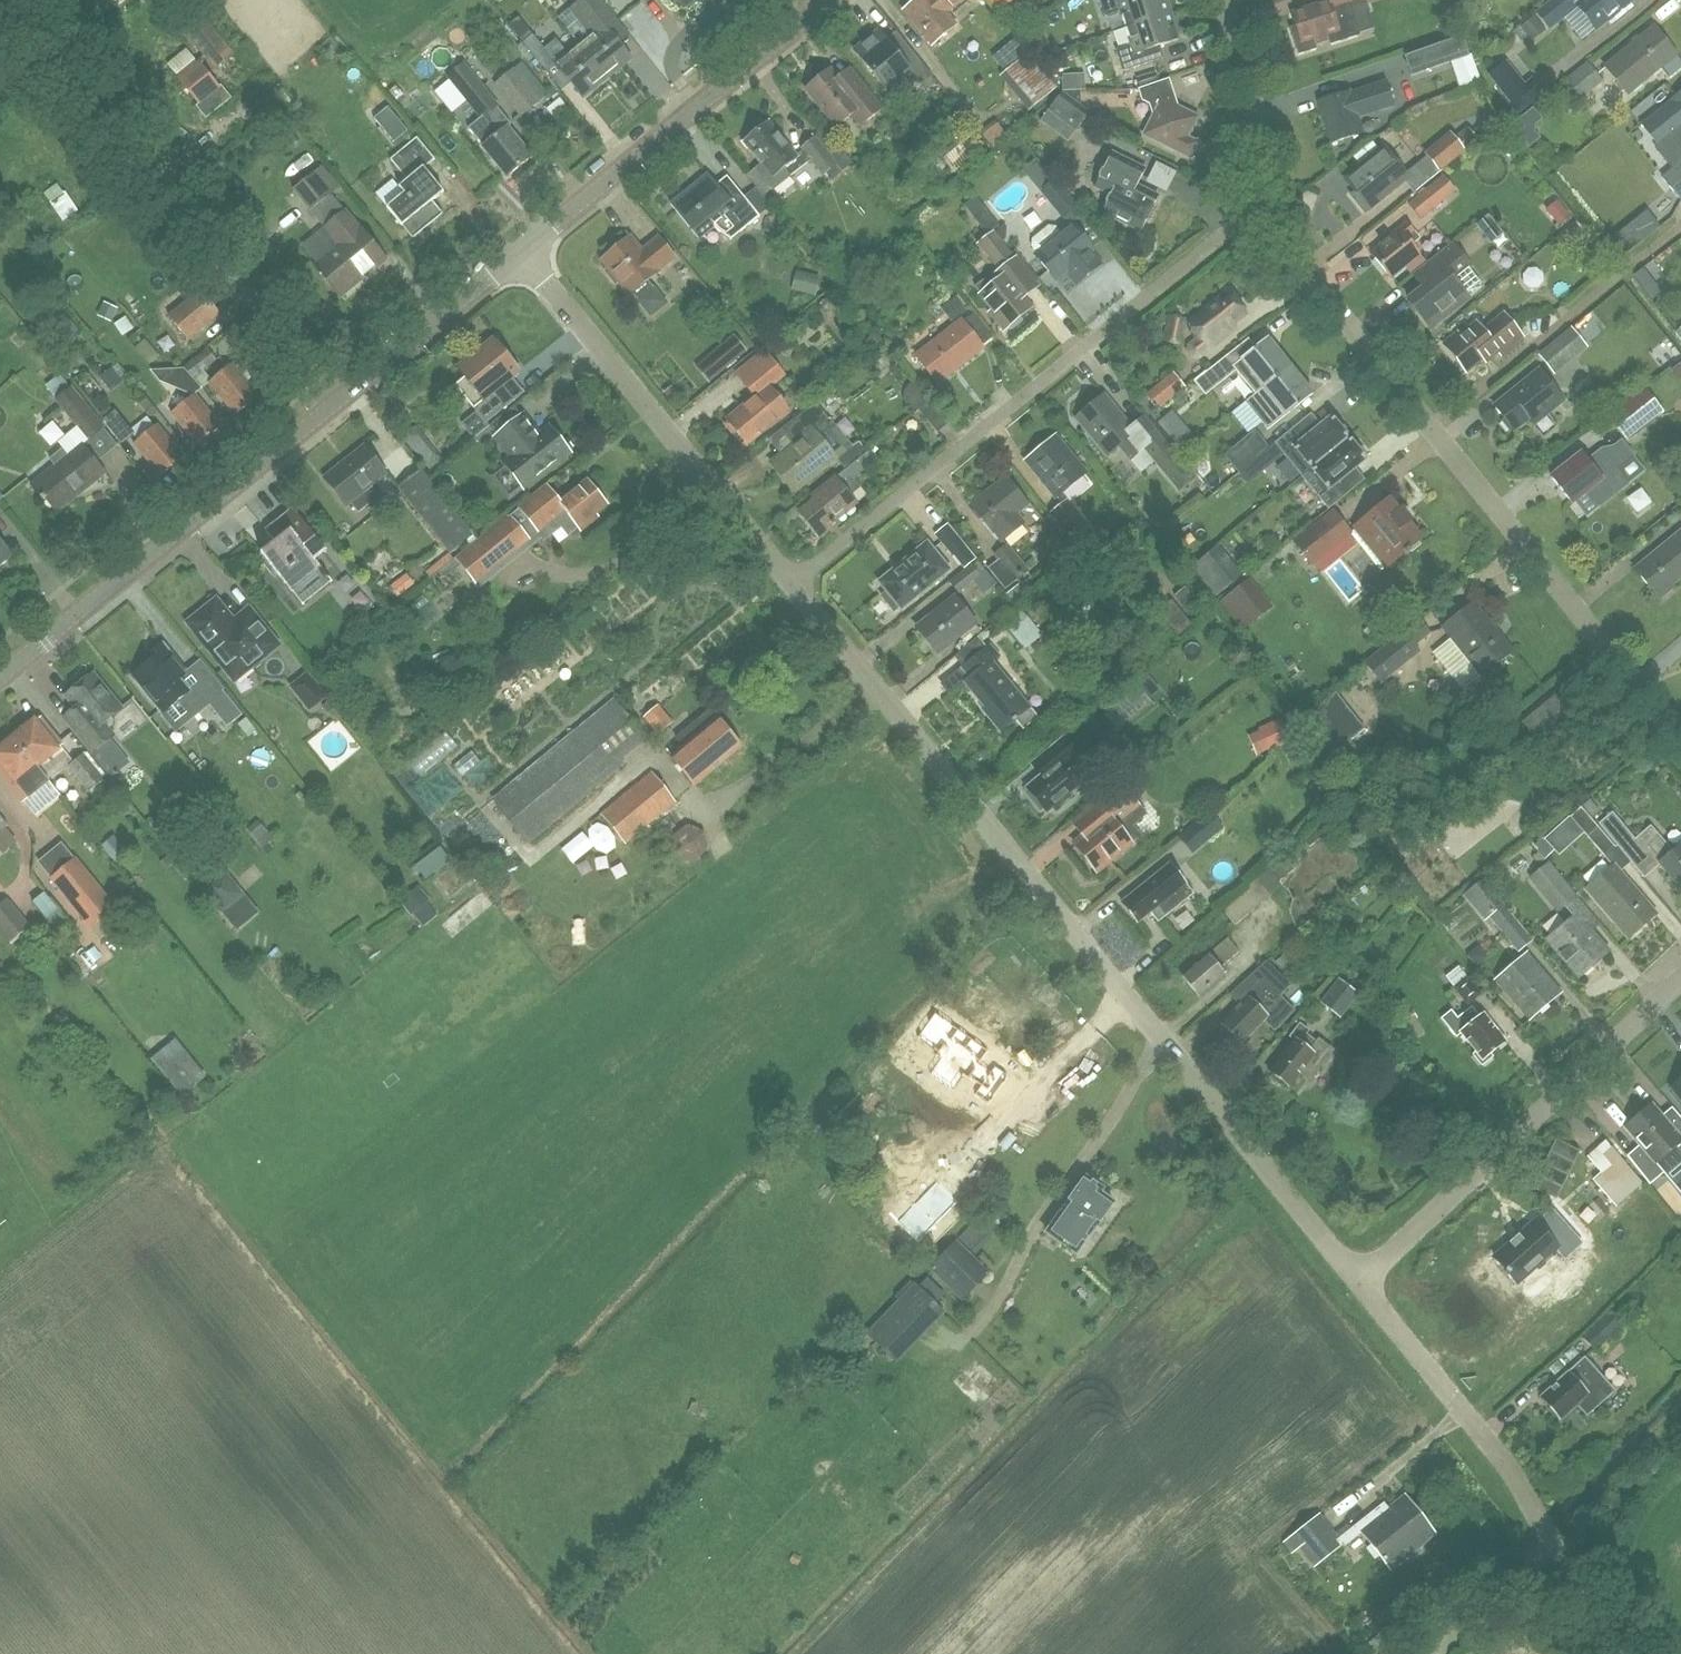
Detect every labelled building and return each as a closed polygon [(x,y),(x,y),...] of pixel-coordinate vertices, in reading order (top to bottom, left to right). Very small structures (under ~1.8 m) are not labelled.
[(607,77),(630,58),(605,26),(616,17),(601,0),(582,0),(591,10),(579,20),(591,34),(579,44),(607,77)] [(905,10),(934,45),(956,28),(945,14),(962,0),(916,0),(905,10)] [(1000,14),(1017,0),(988,0),(1000,14)] [(1170,13),(1166,0),(1101,0),(1106,16),(1121,11),(1127,27),(1170,13)] [(1329,1),(1292,12),(1297,27),(1291,28),(1300,54),(1316,49),(1315,45),(1330,40),(1331,44),(1359,35),(1350,6),(1369,0),(1329,0),(1329,1)] [(1564,16),(1577,5),(1596,29),(1607,20),(1612,25),(1633,8),(1628,3),(1632,0),(1554,0),(1537,13),(1549,28),(1564,16)] [(216,67),(232,54),(191,2),(174,15),(216,67)] [(1132,44),(1117,49),(1124,71),(1153,61),(1149,49),(1179,40),(1170,13),(1127,27),(1132,44)] [(1628,94),(1661,67),(1670,77),(1680,68),(1680,60),(1654,27),(1606,67),(1628,94)] [(534,56),(541,65),(551,57),(557,63),(556,64),(583,97),(607,77),(579,44),(568,53),(556,38),(545,47),(533,33),(532,34),(528,29),(519,36),(523,42),(534,56)] [(886,89),(910,69),(922,85),(933,76),(907,45),(897,53),(879,30),(854,50),(886,89)] [(1430,69),(1469,55),(1461,32),(1422,47),(1430,69)] [(218,88),(187,49),(168,64),(200,103),(196,106),(206,119),(232,98),(221,85),(218,88)] [(1059,87),(1029,53),(1001,77),(1030,112),(1059,87)] [(1482,59),(1463,65),(1472,91),(1491,84),(1482,59)] [(1489,74),(1510,100),(1525,87),(1505,62),(1489,74)] [(1587,62),(1566,80),(1581,99),(1603,81),(1587,62)] [(463,65),(449,76),(482,117),(468,128),(508,177),(532,157),(508,128),(512,125),(463,65)] [(540,101),(514,69),(495,84),(521,117),(540,101)] [(852,115),(861,126),(883,109),(850,69),(838,78),(831,69),(806,89),(837,127),(852,115)] [(1191,158),(1194,151),(1195,149),(1192,140),(1188,138),(1199,117),(1177,106),(1169,79),(1139,89),(1143,101),(1151,105),(1151,104),(1154,114),(1144,135),(1191,158)] [(1357,116),(1393,104),(1387,83),(1351,95),(1350,92),(1320,101),(1334,143),(1363,133),(1357,116)] [(1063,92),(1050,109),(1077,130),(1090,113),(1063,92)] [(1675,98),(1673,101),(1644,124),(1660,144),(1680,127),(1680,93),(1675,98)] [(825,176),(838,166),(815,138),(803,148),(805,150),(796,157),(769,123),(754,135),(753,133),(742,142),(749,150),(751,148),(763,163),(755,170),(770,188),(789,173),(791,177),(812,160),(825,176)] [(1439,173),(1477,143),(1478,142),(1469,131),(1456,141),(1452,137),(1427,157),(1439,173)] [(432,200),(443,191),(423,167),(434,158),(416,137),(391,159),(407,179),(398,187),(404,193),(387,207),(412,237),(442,213),(432,200)] [(1370,209),(1409,176),(1385,148),(1346,180),(1370,209)] [(1141,231),(1159,196),(1138,185),(1146,169),(1112,152),(1095,187),(1111,195),(1102,212),(1141,231)] [(1043,190),(1042,191),(1069,223),(1082,213),(1038,159),(1026,169),(1043,190)] [(1680,201),(1680,162),(1661,177),(1680,201)] [(339,295),(385,257),(361,227),(359,228),(345,210),(332,193),(334,192),(317,170),(291,191),(309,213),(318,206),(330,222),(301,245),(316,263),(314,264),(339,295)] [(699,239),(715,226),(718,231),(732,240),(761,217),(745,197),(734,205),(709,174),(671,204),(699,239)] [(64,221),(80,210),(66,190),(64,192),(58,183),(55,186),(48,176),(39,183),(45,194),(64,221)] [(1420,218),(1445,198),(1434,184),(1409,204),(1420,218)] [(1605,244),(1617,259),(1618,260),(1660,226),(1659,225),(1647,210),(1605,244)] [(1412,245),(1420,238),(1407,223),(1380,245),(1382,247),(1372,254),(1390,277),(1419,253),(1412,245)] [(1075,225),(1072,227),(1063,235),(1056,227),(1049,226),(1033,239),(1032,246),(1039,254),(1037,256),(1055,279),(1067,270),(1078,283),(1101,265),(1089,251),(1093,248),(1075,225)] [(1014,258),(993,233),(979,244),(999,268),(975,286),(993,309),(990,311),(1005,330),(1009,326),(1012,330),(1022,321),(1020,318),(1032,308),(1025,299),(1042,285),(1017,255),(1014,258)] [(616,284),(620,281),(631,294),(658,273),(659,270),(674,257),(659,238),(643,252),(631,237),(603,260),(609,267),(605,271),(616,284)] [(1469,268),(1471,266),(1451,242),(1427,262),(1438,276),(1408,300),(1431,329),(1481,289),(1481,282),(1469,268)] [(1420,254),(1405,266),(1411,273),(1426,262),(1420,254)] [(1632,275),(1634,277),(1641,286),(1643,284),(1651,278),(1644,269),(1643,267),(1632,275)] [(821,276),(797,270),(792,290),(816,296),(821,276)] [(187,340),(220,314),(200,290),(168,316),(187,340)] [(1199,358),(1235,328),(1232,324),(1246,312),(1233,296),(1222,305),(1219,300),(1189,325),(1200,337),(1189,346),(1189,351),(1194,357),(1199,358)] [(665,319),(675,306),(665,298),(655,311),(665,319)] [(98,316),(113,323),(119,308),(105,302),(98,316)] [(1505,312),(1482,330),(1477,323),(1461,336),(1459,333),(1444,344),(1466,372),(1495,349),(1501,357),(1526,338),(1505,312)] [(1180,345),(1184,321),(1184,320),(1169,317),(1164,342),(1180,345)] [(935,382),(982,347),(961,320),(915,356),(935,382)] [(1541,356),(1554,372),(1586,346),(1573,330),(1541,356)] [(735,336),(698,367),(711,383),(748,351),(735,336)] [(1245,401),(1245,402),(1290,365),(1267,337),(1243,357),(1235,348),(1193,382),(1201,392),(1231,367),(1254,394),(1245,401)] [(523,393),(511,377),(518,371),(492,339),(458,367),(466,378),(454,387),(485,424),(523,393)] [(234,415),(257,396),(231,364),(212,379),(205,371),(218,361),(208,348),(185,367),(204,389),(209,384),(234,415)] [(737,372),(746,384),(755,395),(743,405),(744,408),(738,413),(736,410),(727,418),(729,421),(726,423),(742,443),(745,440),(747,443),(789,409),(771,386),(785,374),(765,349),(737,372)] [(1312,392),(1290,365),(1245,402),(1268,430),(1313,393),(1312,392)] [(108,387),(119,379),(111,368),(100,377),(108,387)] [(1510,430),(1513,428),(1514,430),(1529,417),(1534,423),(1564,399),(1540,369),(1495,406),(1505,419),(1502,421),(1510,430)] [(1157,411),(1185,389),(1173,373),(1143,396),(1144,398),(1137,403),(1148,417),(1156,410),(1157,411)] [(88,442),(106,427),(72,386),(54,400),(88,442)] [(1627,439),(1662,412),(1643,388),(1608,415),(1627,439)] [(196,445),(220,426),(194,394),(171,414),(196,445)] [(1144,417),(1132,427),(1105,395),(1076,419),(1107,455),(1119,445),(1131,459),(1144,448),(1160,436),(1144,417)] [(937,432),(949,423),(930,398),(917,408),(937,432)] [(796,442),(781,454),(771,462),(795,492),(837,457),(845,468),(867,450),(859,441),(853,446),(831,420),(815,401),(784,428),(796,442)] [(114,412),(104,420),(120,442),(131,433),(114,412)] [(1193,439),(1171,413),(1156,425),(1178,452),(1193,439)] [(511,500),(570,452),(550,427),(539,436),(523,416),(496,437),(515,461),(493,478),(511,500)] [(1331,416),(1320,425),(1305,437),(1296,426),(1275,443),(1302,476),(1349,438),(1345,434),(1349,431),(1338,418),(1335,421),(1331,416)] [(159,476),(182,457),(157,425),(133,444),(159,476)] [(431,469),(443,460),(416,427),(404,437),(431,469)] [(1224,454),(1238,471),(1253,459),(1269,446),(1255,429),(1224,454)] [(1056,496),(1085,473),(1055,436),(1026,460),(1056,496)] [(1144,448),(1178,490),(1194,477),(1160,436),(1144,448)] [(1329,509),(1350,492),(1341,481),(1367,460),(1363,455),(1366,452),(1356,440),(1352,442),(1349,438),(1302,476),(1318,496),(1329,509)] [(1629,484),(1617,469),(1634,456),(1623,441),(1615,447),(1602,448),(1588,460),(1582,452),(1551,476),(1572,502),(1588,490),(1602,506),(1629,484)] [(68,456),(62,449),(49,459),(55,466),(31,486),(43,501),(45,499),(54,510),(79,490),(81,492),(105,473),(82,444),(68,456)] [(383,492),(375,482),(386,474),(363,445),(323,478),(345,506),(350,503),(358,513),(383,492)] [(818,534),(822,535),(836,524),(834,522),(856,503),(850,495),(860,487),(854,479),(877,461),(869,451),(820,491),(822,494),(800,512),(818,534)] [(1238,471),(1247,482),(1262,470),(1253,459),(1238,471)] [(449,554),(452,552),(472,536),(420,470),(397,488),(449,554)] [(972,505),(1002,543),(1025,525),(1016,514),(1028,504),(1006,477),(972,505)] [(595,514),(607,505),(588,481),(561,503),(547,486),(457,559),(452,552),(449,554),(426,572),(432,579),(440,572),(445,579),(462,565),(479,586),(541,535),(544,538),(570,517),(582,531),(598,518),(595,514)] [(1375,540),(1393,562),(1404,553),(1406,555),(1410,551),(1409,549),(1422,539),(1390,499),(1356,526),(1370,544),(1375,540)] [(1093,531),(1067,500),(1051,514),(1077,544),(1093,531)] [(260,553),(290,591),(320,567),(314,560),(325,551),(310,532),(292,509),(265,531),(274,542),(260,553)] [(1312,566),(1350,533),(1332,510),(1291,543),(1312,566)] [(950,556),(964,546),(947,524),(933,535),(950,556)] [(1680,576),(1680,532),(1635,569),(1659,599),(1673,587),(1670,584),(1680,576)] [(10,553),(0,541),(0,562),(10,553)] [(927,542),(879,582),(887,592),(882,596),(894,611),(899,607),(902,609),(950,570),(927,542)] [(989,566),(1005,587),(1027,569),(1006,544),(995,553),(999,558),(989,566)] [(1228,544),(1204,565),(1230,594),(1253,573),(1228,544)] [(986,571),(980,576),(971,564),(949,582),(958,595),(975,582),(985,594),(997,584),(986,571)] [(397,597),(414,584),(406,574),(390,588),(397,597)] [(1220,603),(1243,630),(1271,607),(1249,579),(1220,603)] [(419,581),(403,594),(410,602),(426,589),(419,581)] [(1019,584),(1006,594),(1016,607),(1029,597),(1019,584)] [(1175,596),(1188,611),(1199,603),(1186,587),(1175,596)] [(937,652),(977,620),(957,596),(917,628),(937,652)] [(1179,635),(1192,625),(1172,600),(1159,611),(1179,635)] [(196,623),(196,629),(199,633),(226,667),(241,654),(251,666),(277,645),(249,611),(233,623),(216,602),(200,614),(197,619),(196,623)] [(1485,679),(1482,676),(1513,652),(1475,603),(1444,628),(1452,638),(1433,653),(1466,694),(1485,679)] [(1015,635),(1031,621),(1023,612),(1007,625),(1015,635)] [(1382,684),(1422,652),(1417,646),(1433,633),(1421,619),(1406,631),(1405,630),(1364,663),(1382,684)] [(180,680),(188,674),(164,644),(146,658),(150,662),(132,676),(163,714),(190,692),(180,680)] [(971,677),(965,681),(991,713),(988,715),(1001,731),(1031,708),(993,661),(1000,656),(991,644),(962,667),(971,677)] [(121,709),(93,674),(90,676),(87,676),(80,681),(80,685),(67,696),(77,708),(65,717),(93,752),(114,736),(113,735),(110,737),(106,731),(113,725),(114,720),(111,717),(121,709)] [(309,674),(294,686),(310,708),(326,695),(309,674)] [(223,691),(208,703),(227,727),(243,715),(223,691)] [(1300,723),(1326,755),(1328,757),(1366,727),(1336,692),(1300,723)] [(1541,746),(1573,720),(1554,697),(1522,722),(1524,724),(1510,734),(1518,743),(1531,733),(1541,746)] [(620,760),(645,738),(613,698),(491,799),(526,844),(624,763),(620,760)] [(671,722),(657,704),(642,716),(657,734),(671,722)] [(694,785),(740,747),(710,711),(682,734),(683,736),(677,741),(682,747),(670,757),(694,785)] [(12,735),(37,766),(49,782),(50,781),(37,766),(62,745),(40,718),(24,731),(21,728),(12,735)] [(1270,753),(1287,745),(1277,721),(1259,728),(1260,731),(1249,736),(1258,755),(1269,750),(1270,753)] [(37,766),(12,735),(3,743),(5,746),(0,750),(0,772),(24,802),(49,782),(37,766)] [(1036,798),(1032,801),(1041,811),(1044,808),(1047,812),(1052,808),(1056,813),(1075,797),(1071,792),(1076,788),(1076,787),(1093,773),(1079,757),(1080,757),(1074,749),(1064,738),(1032,765),(1042,776),(1027,788),(1036,798)] [(82,755),(75,761),(68,767),(99,805),(113,794),(82,755)] [(602,811),(600,813),(625,844),(676,802),(652,772),(602,811)] [(32,799),(49,819),(73,799),(57,779),(32,799)] [(1120,784),(1093,807),(1071,824),(1082,837),(1073,845),(1095,872),(1140,835),(1125,817),(1138,806),(1120,784)] [(1588,800),(1583,805),(1581,806),(1591,817),(1598,811),(1588,800)] [(1615,847),(1579,808),(1568,818),(1604,857),(1615,847)] [(1201,839),(1204,843),(1224,827),(1211,810),(1179,837),(1189,849),(1201,839)] [(1660,863),(1680,888),(1680,845),(1672,852),(1650,827),(1634,840),(1612,813),(1599,824),(1631,862),(1647,849),(1660,863)] [(130,855),(114,835),(102,845),(118,865),(130,855)] [(1289,846),(1293,851),(1302,844),(1298,839),(1289,846)] [(439,873),(455,861),(449,852),(432,864),(439,873)] [(1281,857),(1282,859),(1269,870),(1278,881),(1291,870),(1287,864),(1292,859),(1287,852),(1281,857)] [(91,927),(115,907),(75,859),(51,879),(91,927)] [(1136,920),(1148,910),(1157,921),(1193,892),(1169,862),(1121,901),(1136,920)] [(1563,906),(1574,897),(1548,865),(1531,878),(1556,911),(1563,906)] [(1627,937),(1655,914),(1614,866),(1586,890),(1627,937)] [(1241,868),(1226,875),(1232,888),(1247,881),(1241,868)] [(225,869),(202,889),(224,914),(247,895),(225,869)] [(1234,925),(1269,896),(1255,879),(1245,888),(1247,890),(1222,910),(1234,925)] [(1531,941),(1483,885),(1466,900),(1488,926),(1492,922),(1518,952),(1531,941)] [(1607,954),(1589,932),(1575,915),(1572,917),(1546,939),(1578,978),(1607,954)] [(1218,967),(1237,951),(1226,937),(1181,975),(1199,997),(1225,975),(1218,967)] [(1277,962),(1287,974),(1300,962),(1289,951),(1277,962)] [(1534,1015),(1558,994),(1524,955),(1499,976),(1509,988),(1506,990),(1517,1003),(1521,1000),(1534,1015)] [(1265,961),(1243,981),(1253,992),(1246,998),(1246,997),(1221,1024),(1242,1045),(1256,1030),(1254,1028),(1262,1019),(1274,1030),(1286,1017),(1272,1003),(1289,985),(1265,961)] [(1459,966),(1446,976),(1468,1004),(1481,994),(1459,966)] [(1338,1017),(1356,994),(1337,978),(1319,1002),(1338,1017)] [(1490,1053),(1505,1041),(1483,1013),(1480,1016),(1472,1006),(1456,1018),(1464,1028),(1460,1032),(1475,1051),(1472,1053),(1481,1064),(1492,1056),(1490,1053)] [(914,1042),(916,1043),(919,1039),(937,1053),(935,1056),(940,1060),(930,1074),(953,1091),(958,1084),(963,1077),(969,1080),(970,1079),(981,1086),(974,1095),(988,1105),(1009,1076),(995,1066),(995,1067),(991,1072),(980,1064),(984,1059),(989,1051),(935,1013),(914,1042)] [(1282,1085),(1285,1082),(1288,1085),(1299,1071),(1297,1070),(1300,1066),(1312,1075),(1333,1049),(1318,1037),(1316,1040),(1308,1033),(1310,1031),(1300,1023),(1291,1034),(1295,1037),(1269,1070),(1272,1072),(1270,1076),(1282,1085)] [(1366,1035),(1357,1028),(1348,1038),(1357,1045),(1366,1035)] [(176,1039),(152,1059),(183,1095),(206,1076),(176,1039)] [(1672,1089),(1675,1092),(1671,1095),(1680,1107),(1680,1081),(1672,1089)] [(1652,1106),(1625,1129),(1664,1175),(1680,1161),(1680,1139),(1680,1140),(1652,1106)] [(1616,1207),(1642,1184),(1607,1144),(1589,1159),(1602,1175),(1594,1182),(1616,1207)] [(1076,1254),(1083,1245),(1113,1203),(1100,1193),(1103,1189),(1086,1177),(1046,1233),(1076,1254)] [(912,1208),(898,1222),(918,1242),(957,1202),(937,1183),(912,1208)] [(994,1236),(978,1220),(959,1239),(975,1255),(994,1236)] [(1552,1241),(1536,1223),(1534,1222),(1494,1257),(1506,1270),(1505,1271),(1508,1275),(1510,1274),(1518,1284),(1537,1267),(1539,1269),(1558,1253),(1565,1260),(1576,1250),(1561,1233),(1552,1241)] [(956,1243),(931,1268),(963,1299),(988,1274),(956,1243)] [(940,1310),(915,1285),(868,1334),(893,1359),(940,1310)] [(1584,1337),(1597,1351),(1625,1325),(1612,1311),(1584,1337)] [(1560,1420),(1576,1406),(1586,1416),(1610,1394),(1600,1384),(1604,1381),(1583,1358),(1539,1398),(1560,1420)] [(1389,1569),(1434,1534),(1403,1495),(1386,1508),(1382,1504),(1338,1539),(1319,1515),(1283,1544),(1290,1555),(1299,1548),(1312,1566),(1341,1545),(1342,1546),(1360,1532),(1389,1569)]
